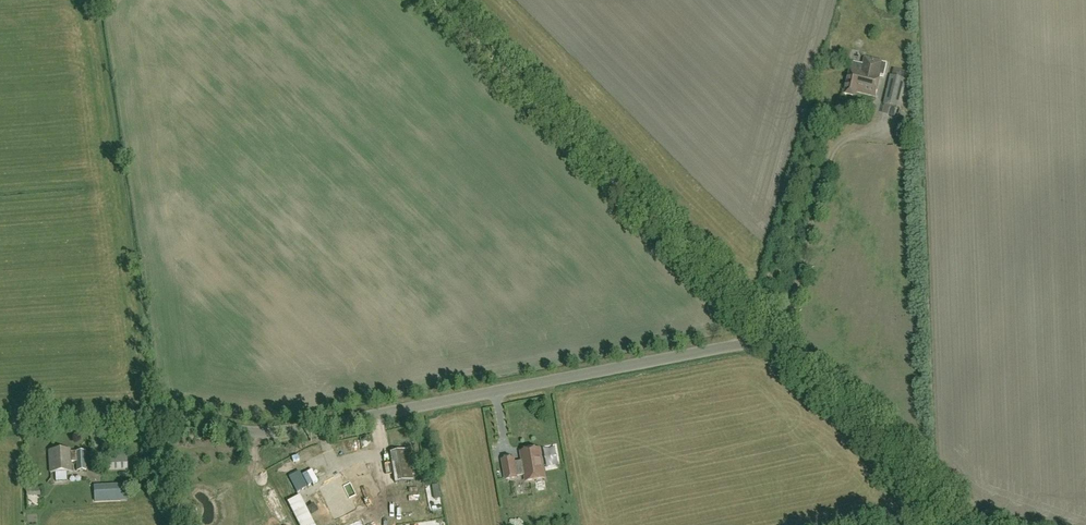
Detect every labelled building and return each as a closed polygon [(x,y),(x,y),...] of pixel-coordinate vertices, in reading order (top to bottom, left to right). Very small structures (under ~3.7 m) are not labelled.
[(866,59),(863,71),(851,68),(844,95),(855,97),(856,92),(875,97),(880,76),(884,77),(887,64),(866,59)] [(891,77),(884,105),(900,109),(907,81),(891,77)] [(137,458),(143,455),(138,446),(133,449),(137,458)] [(70,450),(49,451),(50,473),(71,472),(71,462),(77,462),(77,471),(86,471),(85,451),(70,452),(70,450)] [(513,459),(503,461),(506,480),(517,478),(517,477),(525,476),(526,482),(545,479),(539,450),(521,453),(523,462),(514,463),(513,459)] [(391,454),(395,485),(413,483),(409,452),(391,454)] [(127,455),(105,456),(103,456),(104,471),(128,470),(127,455)] [(377,492),(364,464),(345,473),(350,483),(343,486),(340,480),(322,489),(326,498),(330,496),(333,502),(329,504),(335,517),(354,508),(349,498),(356,495),(359,501),(377,492)] [(120,487),(94,488),(94,501),(121,501),(120,487)] [(300,495),(287,502),(299,524),(316,524),(300,495)]
